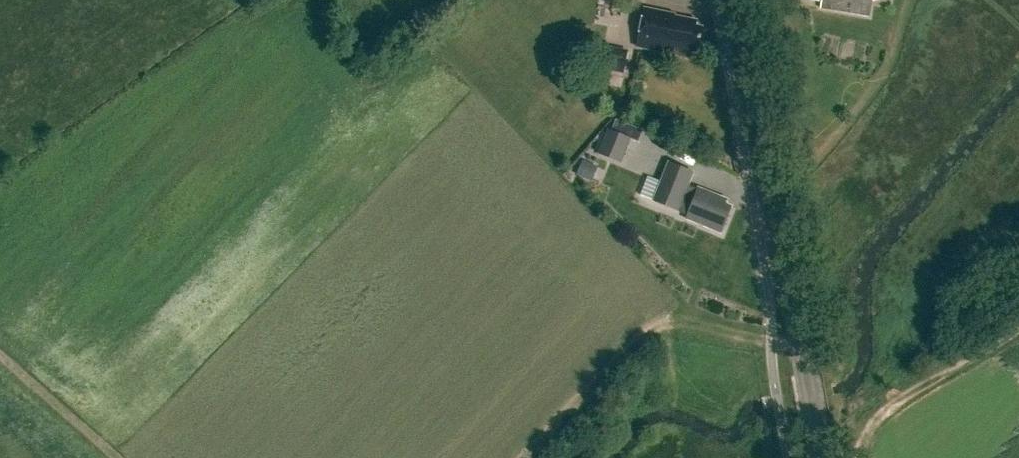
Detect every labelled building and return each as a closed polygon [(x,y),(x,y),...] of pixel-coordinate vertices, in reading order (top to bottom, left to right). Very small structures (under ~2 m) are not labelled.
[(821,8),(869,16),(871,0),(822,0),(821,8)] [(696,26),(697,21),(674,17),(674,15),(645,9),(637,48),(696,59),(702,28),(696,26)] [(622,164),(631,139),(608,130),(598,155),(622,164)] [(698,194),(688,189),(693,175),(669,165),(662,183),(648,177),(641,196),(654,202),(654,204),(688,217),(687,220),(719,232),(722,225),(724,226),(731,209),(725,207),(727,202),(699,191),(698,194)]
